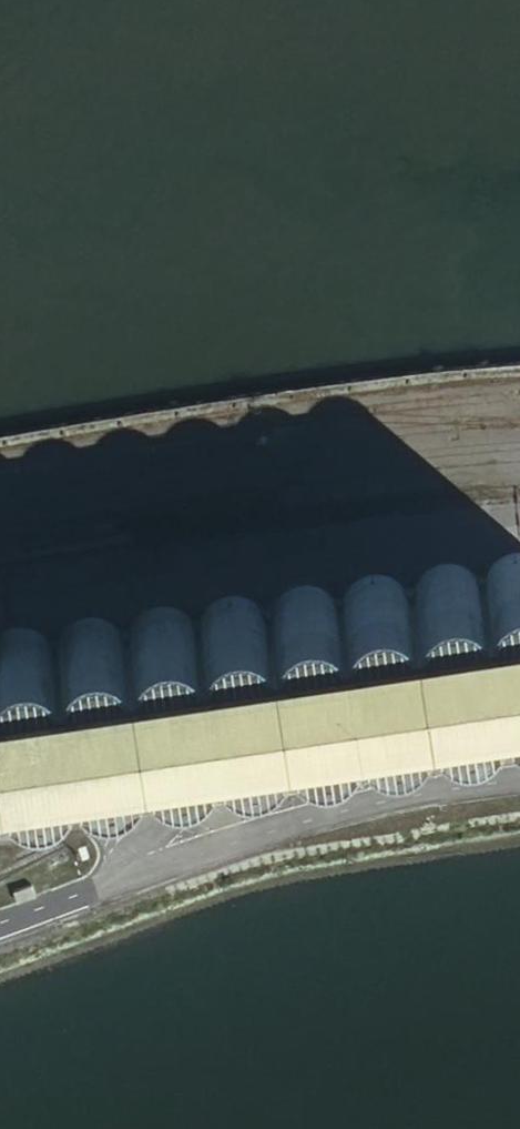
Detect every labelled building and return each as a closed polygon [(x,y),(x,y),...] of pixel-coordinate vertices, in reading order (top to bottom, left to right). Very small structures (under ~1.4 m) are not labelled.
[(513,550),(504,552),(496,558),(490,565),(486,572),(484,577),(481,578),(479,575),(476,572),(468,567),(461,563),(451,560),(443,560),(433,564),(425,570),(420,575),(416,582),(414,588),(408,589),(406,585),(402,581),(397,576),(385,571),(376,570),(368,572),(359,575),(351,582),(344,590),(344,598),(338,600),(334,595),(328,590),(320,584),(310,582),(300,582),(295,584),(285,589),(279,594),(274,602),(272,608),(265,610),(261,604),(257,600),(250,595),(244,594),(237,592),(230,593),(220,595),(211,600),(205,606),(201,613),(199,620),(194,621),(190,615),(186,611),(175,605),(165,602),(156,604),(147,607),(140,610),(136,616),(131,622),(128,631),(121,632),(118,628),(113,623),(105,617),(96,614),(85,615),(76,618),(68,622),(63,628),(59,633),(56,642),(50,644),(47,639),(42,634),(33,628),(24,626),(13,626),(6,628),(0,632),(0,752),(2,755),(4,757),(10,763),(19,768),(27,770),(37,769),(45,767),(52,763),(60,756),(65,749),(67,742),(70,741),(73,745),(78,750),(85,756),(93,758),(103,760),(111,758),(119,755),(126,750),(131,744),(136,736),(137,731),(143,730),(145,734),(148,738),(154,743),(163,747),(176,749),(184,747),(193,743),(199,738),(204,732),(208,725),(209,720),(213,719),(215,722),(219,728),(227,733),(235,737),(244,738),(252,737),(260,735),(267,729),(274,723),(278,717),(280,710),(285,709),(288,713),(292,718),(298,723),(306,726),(314,727),(322,727),(332,724),(338,721),(344,715),(350,706),(353,699),(356,698),(358,702),(365,709),(373,714),(384,716),(392,717),(400,715),(407,711),(413,706),(419,699),(422,693),(423,689),(427,687),(431,692),(435,697),(443,702),(451,705),(460,707),(471,705),(478,701),(483,696),(490,690),(493,683),(496,677),(498,676),(499,679),(505,686),(513,691),(519,694),(519,550),(513,550)]
